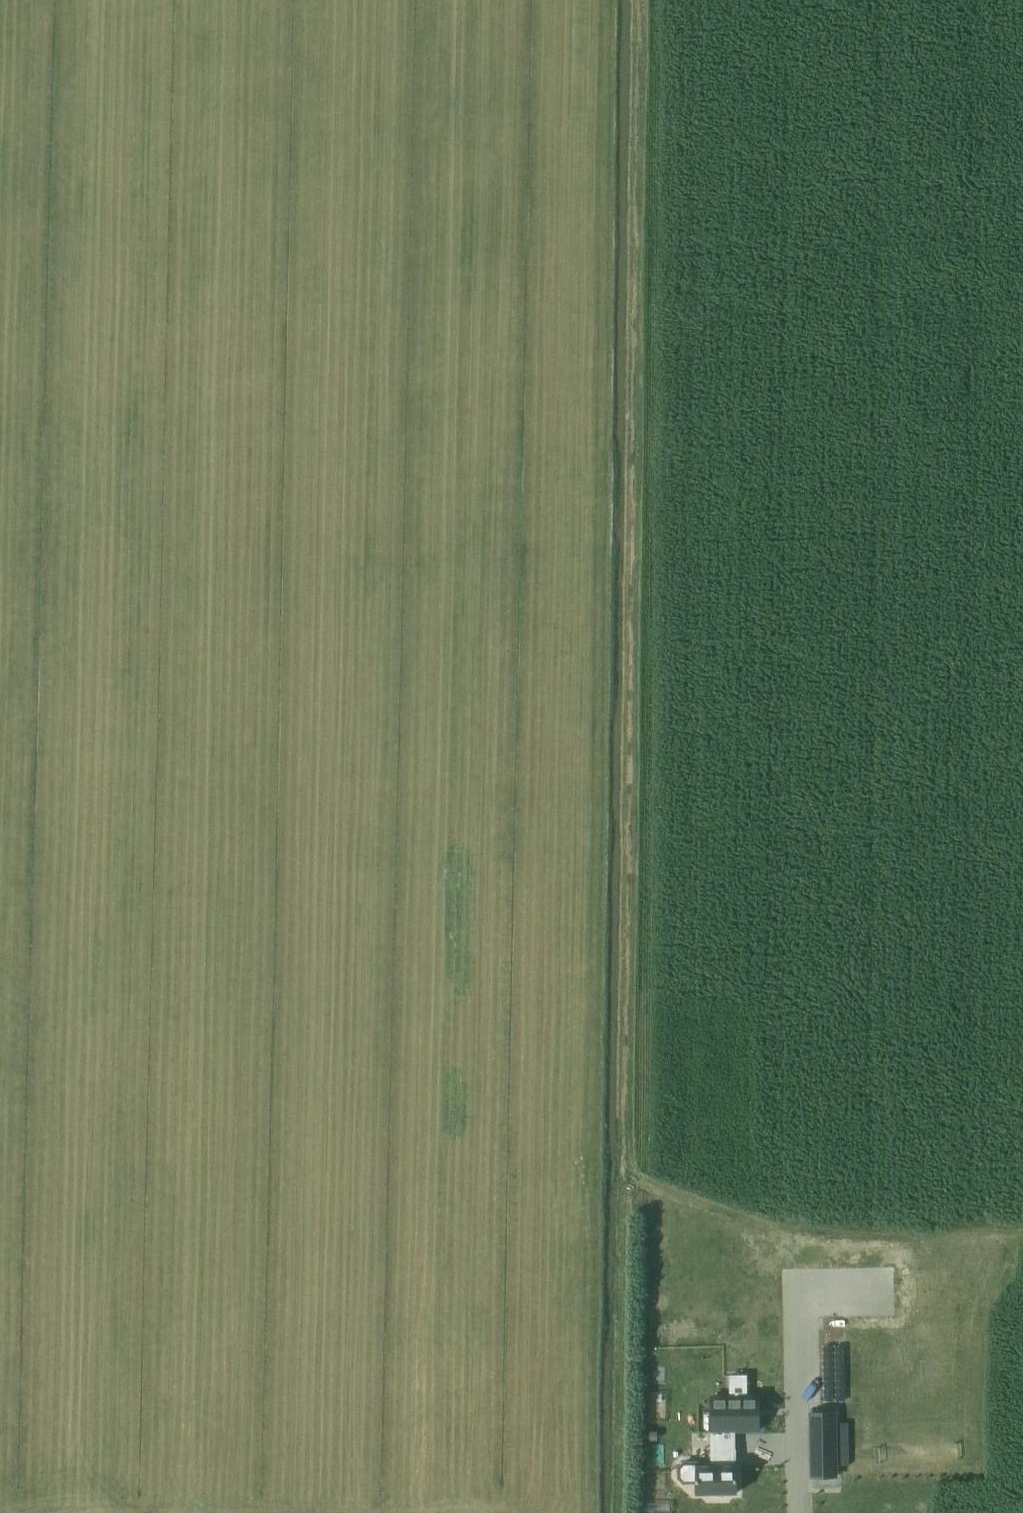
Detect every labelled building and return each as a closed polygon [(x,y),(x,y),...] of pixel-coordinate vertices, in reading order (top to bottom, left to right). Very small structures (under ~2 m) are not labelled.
[(807,1269),(787,1308),(821,1327),(842,1288),(807,1269)] [(683,1462),(678,1467),(678,1478),(683,1483),(696,1483),(696,1493),(737,1493),(736,1465),(735,1465),(735,1449),(734,1449),(734,1431),(759,1430),(759,1396),(711,1397),(712,1466),(697,1466),(697,1462),(683,1462)] [(835,1412),(811,1412),(811,1429),(834,1429),(835,1429),(835,1412)] [(835,1460),(811,1460),(811,1476),(835,1476),(835,1460)]
